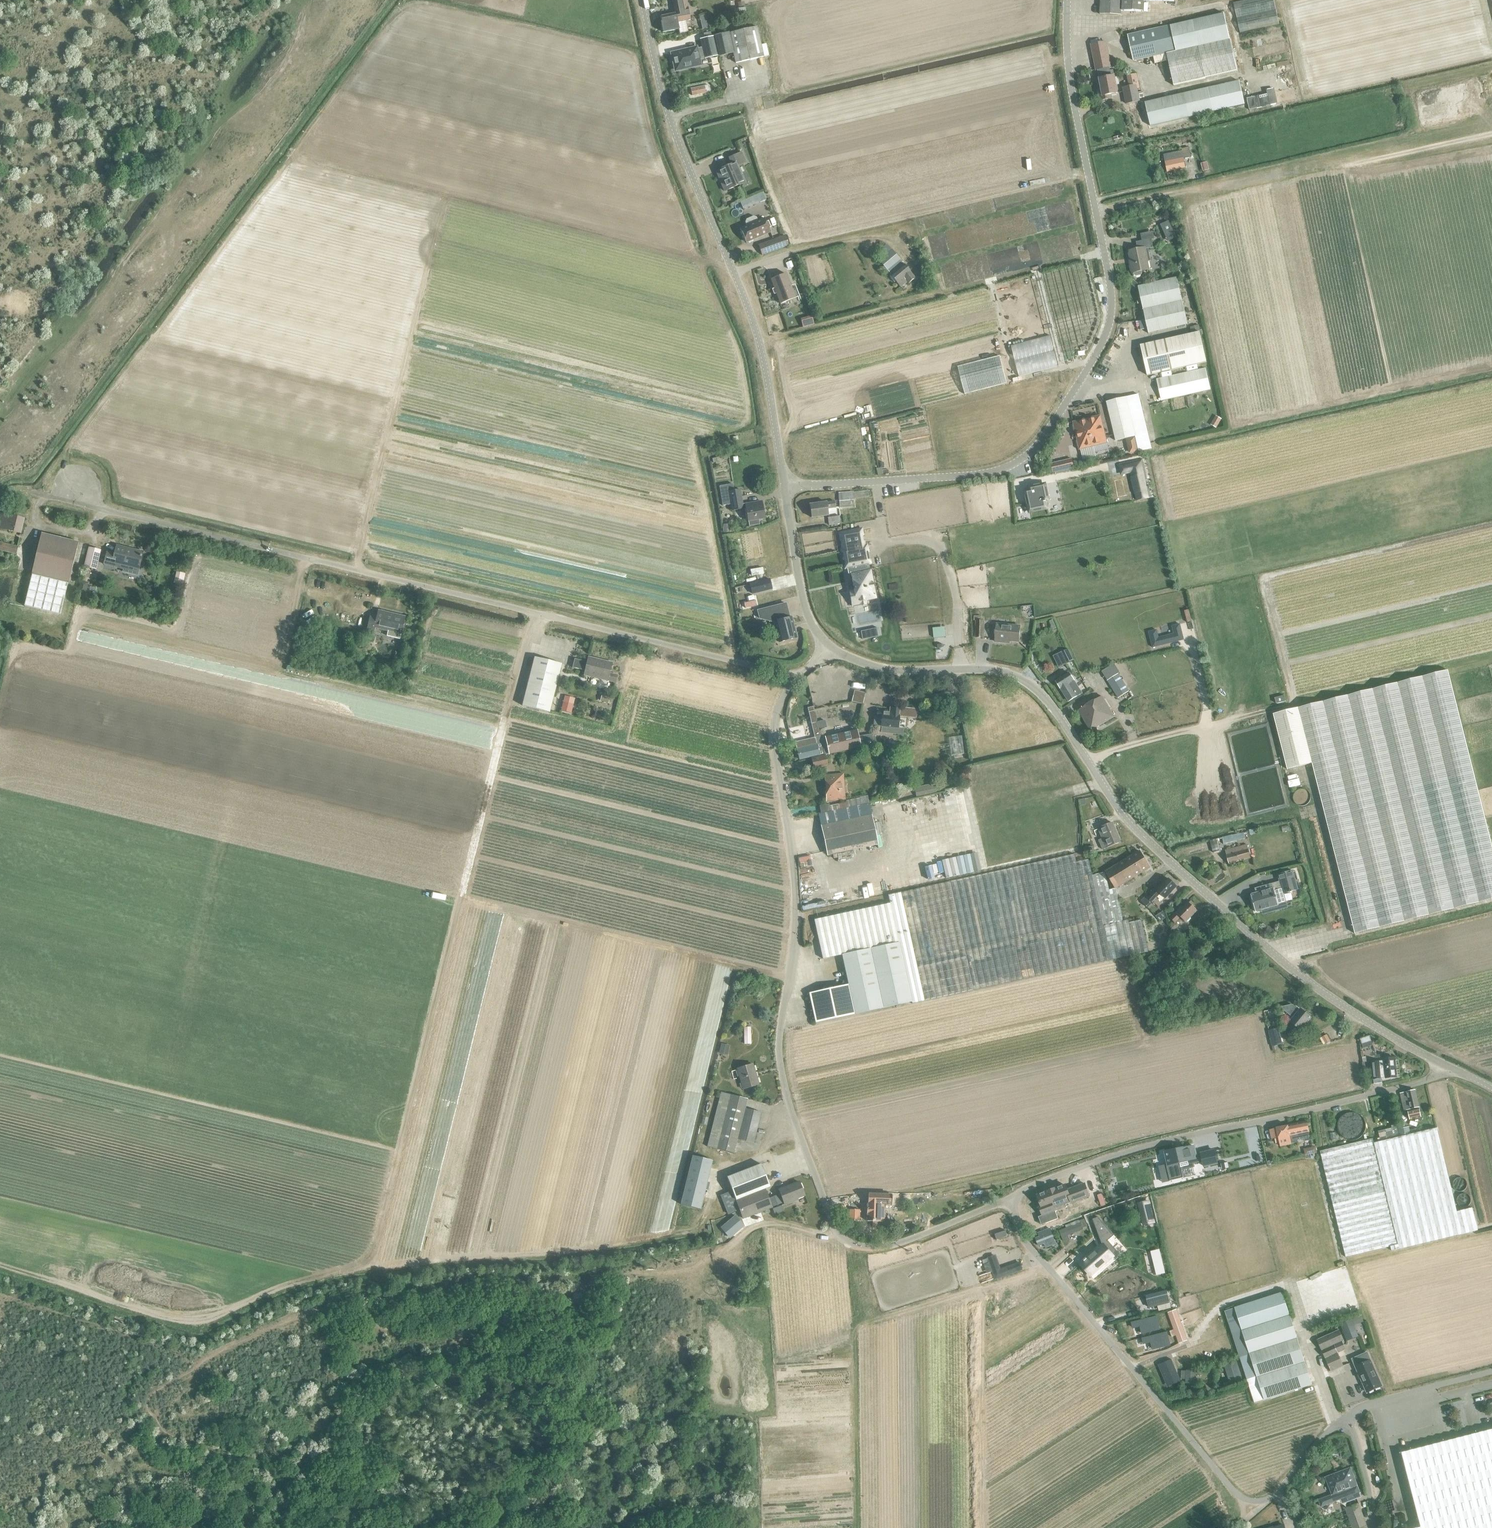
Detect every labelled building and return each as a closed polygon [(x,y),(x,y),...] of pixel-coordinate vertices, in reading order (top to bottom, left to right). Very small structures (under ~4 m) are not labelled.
[(687,32),(685,21),(690,20),(686,0),(674,0),(672,0),(675,13),(660,16),(662,22),(660,22),(663,32),(678,29),(679,34),(687,32)] [(1174,0),(1101,0),(1100,14),(1120,15),(1121,11),(1143,12),(1143,0),(1174,1),(1174,0)] [(1279,24),(1273,0),(1248,0),(1232,3),(1239,33),(1279,24)] [(709,14),(701,15),(702,28),(710,27),(709,14)] [(1206,78),(1237,71),(1224,14),(1128,35),(1133,61),(1153,56),(1155,63),(1168,60),(1174,86),(1206,78)] [(735,63),(763,57),(757,27),(729,33),(735,63)] [(719,56),(733,53),(728,33),(714,36),(719,56)] [(704,58),(704,59),(719,56),(714,36),(700,39),(702,48),(696,49),(696,48),(672,54),(673,57),(672,60),(672,62),(673,65),(675,67),(676,70),(700,64),(698,59),(704,58)] [(1110,70),(1109,67),(1110,67),(1105,42),(1091,45),(1096,70),(1097,69),(1099,76),(1099,79),(1101,88),(1098,89),(1100,100),(1111,98),(1110,94),(1117,93),(1113,70),(1110,70)] [(1150,126),(1245,105),(1239,81),(1145,103),(1150,126)] [(692,95),(710,92),(709,85),(690,89),(692,95)] [(1126,104),(1139,101),(1137,89),(1123,92),(1126,104)] [(1247,98),(1250,109),(1272,104),(1269,92),(1247,98)] [(1167,172),(1186,168),(1183,158),(1188,157),(1186,147),(1184,147),(1184,148),(1181,148),(1182,153),(1164,156),(1167,172)] [(746,162),(742,152),(729,158),(732,164),(716,171),(719,180),(721,179),(726,190),(724,191),(734,187),(733,186),(741,183),(739,176),(741,175),(737,166),(746,162)] [(741,200),(743,208),(766,200),(763,192),(741,200)] [(746,242),(755,239),(754,237),(760,235),(761,236),(770,232),(764,218),(757,221),(756,218),(753,217),(746,220),(744,223),(746,226),(740,228),(746,242)] [(1170,219),(1160,224),(1168,240),(1177,236),(1170,219)] [(761,255),(788,245),(785,236),(758,245),(761,255)] [(1151,239),(1143,240),(1136,242),(1137,249),(1129,251),(1132,264),(1130,264),(1132,273),(1134,272),(1134,275),(1136,276),(1140,275),(1142,273),(1141,271),(1149,269),(1147,261),(1150,261),(1148,249),(1153,248),(1151,239)] [(891,250),(879,261),(887,270),(891,275),(890,275),(900,287),(907,282),(908,283),(914,278),(891,250)] [(780,304),(795,298),(785,274),(771,279),(780,304)] [(1056,366),(1037,275),(998,283),(1017,374),(1056,366)] [(1148,333),(1187,324),(1177,278),(1138,286),(1148,333)] [(803,326),(814,324),(812,316),(801,318),(803,326)] [(1147,375),(1206,362),(1199,332),(1140,345),(1147,375)] [(959,365),(965,393),(1008,383),(1002,355),(959,365)] [(1205,368),(1156,379),(1161,400),(1210,389),(1205,368)] [(1151,448),(1139,396),(1126,399),(1126,397),(1106,402),(1116,441),(1134,436),(1135,439),(1138,451),(1151,448)] [(1100,415),(1089,418),(1095,446),(1107,443),(1100,415)] [(1096,459),(1093,446),(1095,446),(1089,418),(1073,422),(1080,449),(1083,462),(1096,459)] [(1131,453),(1138,451),(1135,439),(1128,440),(1131,453)] [(1054,472),(1072,468),(1070,459),(1052,463),(1054,472)] [(1135,499),(1148,498),(1145,461),(1120,464),(1121,473),(1132,472),(1135,499)] [(745,508),(747,521),(748,521),(749,526),(759,524),(758,519),(765,518),(762,505),(761,501),(750,503),(742,504),(740,489),(734,490),(733,484),(720,486),(723,506),(731,504),(732,510),(743,509),(745,508)] [(1034,489),(1025,491),(1029,512),(1047,508),(1046,501),(1049,501),(1045,484),(1034,486),(1034,489)] [(839,501),(853,500),(852,492),(838,493),(839,501)] [(826,502),(809,504),(811,518),(828,515),(827,509),(835,507),(834,501),(826,502)] [(20,533),(24,519),(11,516),(10,519),(4,517),(4,514),(0,513),(0,521),(2,521),(0,528),(20,533)] [(828,525),(840,523),(839,516),(827,517),(828,525)] [(869,569),(868,563),(870,563),(866,545),(864,546),(861,529),(842,533),(839,533),(843,550),(842,550),(845,568),(847,567),(848,574),(851,574),(854,590),(849,591),(852,606),(867,603),(867,601),(877,599),(871,569),(869,569)] [(32,573),(33,573),(69,582),(79,542),(41,533),(32,573)] [(0,543),(0,550),(15,554),(17,547),(11,545),(0,543)] [(112,566),(113,563),(139,569),(143,552),(116,545),(114,553),(107,551),(104,564),(112,566)] [(96,569),(101,550),(89,547),(84,567),(96,569)] [(33,575),(25,606),(60,614),(67,584),(33,575)] [(1251,577),(1245,578),(1248,591),(1254,590),(1251,577)] [(1230,582),(1233,594),(1247,591),(1244,578),(1230,582)] [(770,579),(749,584),(751,593),(772,588),(770,579)] [(85,593),(87,585),(86,582),(81,581),(78,592),(85,593)] [(1214,586),(1217,600),(1232,597),(1229,583),(1214,586)] [(789,618),(786,603),(758,610),(760,618),(772,621),(774,621),(779,642),(796,638),(791,617),(789,618)] [(401,634),(405,617),(378,610),(377,616),(370,615),(367,629),(374,631),(375,628),(388,631),(387,636),(400,639),(401,634)] [(984,637),(984,621),(976,620),(975,637),(984,637)] [(997,624),(995,641),(1006,642),(1006,641),(1019,642),(1020,626),(997,624)] [(1066,664),(1073,660),(1068,649),(1060,653),(1066,664)] [(522,705),(549,712),(559,672),(562,664),(534,657),(522,705)] [(603,662),(604,661),(603,660),(603,662),(589,658),(589,657),(588,657),(587,662),(582,661),(574,659),(572,667),(580,669),(585,670),(584,675),(585,675),(585,674),(607,679),(607,680),(614,682),(616,681),(617,677),(616,675),(609,673),(612,663),(610,662),(610,664),(603,662)] [(1312,763),(1355,933),(1491,899),(1491,846),(1448,670),(1273,714),(1281,746),(1287,769),(1312,763)] [(1056,681),(1060,688),(1061,688),(1069,701),(1082,693),(1069,673),(1056,681)] [(1268,675),(1269,681),(1279,680),(1277,673),(1268,675)] [(1118,674),(1107,680),(1118,698),(1129,691),(1118,674)] [(1282,696),(1279,685),(1268,688),(1271,699),(1282,696)] [(862,704),(865,693),(854,690),(852,701),(862,704)] [(1091,731),(1114,717),(1102,696),(1078,710),(1091,731)] [(567,712),(569,702),(563,701),(561,710),(567,712)] [(880,726),(880,727),(898,728),(899,716),(898,716),(899,709),(890,708),(889,711),(877,710),(876,717),(875,717),(874,724),(874,726),(880,726)] [(917,709),(907,708),(906,717),(916,718),(917,709)] [(829,754),(842,751),(860,747),(857,735),(856,730),(825,737),(825,738),(829,754)] [(871,733),(857,735),(860,747),(874,744),(871,733)] [(961,735),(949,737),(951,755),(964,753),(961,735)] [(813,756),(813,758),(825,755),(829,754),(825,738),(821,738),(821,736),(814,737),(815,738),(807,740),(808,747),(797,749),(799,759),(811,757),(813,756)] [(814,768),(824,766),(827,765),(825,755),(813,758),(811,758),(814,768)] [(843,774),(825,775),(827,801),(845,800),(843,774)] [(916,796),(935,792),(934,786),(915,790),(916,796)] [(871,815),(870,815),(869,808),(868,804),(830,811),(819,814),(828,855),(877,845),(871,815)] [(1102,849),(1120,842),(1112,823),(1098,828),(1102,838),(1098,840),(1102,849)] [(1245,838),(1244,833),(1229,836),(1229,835),(1222,837),(1224,844),(1234,841),(1245,838)] [(1213,853),(1219,851),(1216,839),(1210,840),(1213,853)] [(1247,844),(1225,850),(1229,864),(1250,858),(1247,844)] [(890,893),(912,1000),(1132,954),(1150,950),(1142,914),(1121,919),(1115,888),(1107,890),(1103,870),(1094,872),(1092,861),(1073,865),(1070,850),(988,868),(890,889),(890,893)] [(1116,888),(1150,868),(1140,851),(1106,871),(1116,888)] [(1278,905),(1286,903),(1283,893),(1290,891),(1290,892),(1291,892),(1291,891),(1298,889),(1297,886),(1293,871),(1278,875),(1280,882),(1272,884),(1273,887),(1267,888),(1266,885),(1255,888),(1257,893),(1251,895),(1251,894),(1255,912),(1256,911),(1278,905)] [(1160,885),(1148,898),(1152,902),(1160,893),(1165,898),(1177,886),(1176,885),(1176,883),(1174,882),(1172,882),(1168,878),(1161,886),(1160,885)] [(870,883),(871,895),(886,893),(884,881),(870,883)] [(1197,910),(1188,902),(1183,907),(1182,906),(1170,918),(1175,923),(1180,917),(1185,922),(1197,910)] [(855,1014),(911,1002),(890,903),(830,916),(814,920),(822,959),(842,955),(848,984),(855,1014)] [(1186,954),(1196,952),(1194,946),(1185,948),(1186,954)] [(855,1014),(848,984),(809,993),(815,1023),(855,1014)] [(1311,1017),(1310,1016),(1311,1015),(1307,1011),(1306,1013),(1301,1009),(1290,1022),(1291,1022),(1288,1027),(1293,1031),(1296,1027),(1301,1030),(1306,1023),(1308,1024),(1311,1020),(1310,1019),(1311,1017)] [(1272,1046),(1282,1044),(1278,1028),(1269,1031),(1272,1046)] [(1380,1066),(1380,1061),(1372,1062),(1374,1083),(1382,1083),(1381,1078),(1396,1077),(1394,1057),(1383,1058),(1384,1066),(1380,1066)] [(737,1069),(743,1089),(759,1084),(753,1064),(737,1069)] [(1409,1119),(1421,1117),(1419,1107),(1415,1090),(1400,1093),(1404,1110),(1407,1109),(1409,1119)] [(753,1143),(761,1112),(745,1108),(747,1099),(720,1092),(707,1146),(734,1153),(737,1139),(753,1143)] [(1345,1115),(1349,1133),(1363,1130),(1359,1112),(1345,1115)] [(1288,1125),(1270,1129),(1272,1139),(1278,1138),(1279,1142),(1280,1146),(1298,1142),(1297,1140),(1304,1138),(1305,1141),(1311,1140),(1309,1132),(1307,1122),(1307,1121),(1288,1125)] [(1405,1128),(1404,1123),(1397,1125),(1400,1135),(1410,1133),(1408,1127),(1405,1128)] [(1456,1208),(1438,1127),(1375,1143),(1374,1139),(1318,1151),(1341,1260),(1481,1230),(1476,1204),(1456,1208)] [(1177,1149),(1165,1152),(1168,1164),(1166,1164),(1170,1181),(1183,1178),(1181,1169),(1194,1166),(1193,1163),(1203,1161),(1204,1166),(1217,1163),(1214,1150),(1213,1151),(1206,1153),(1205,1152),(1201,1153),(1201,1154),(1196,1155),(1194,1146),(1182,1149),(1177,1150),(1177,1149)] [(1306,1154),(1316,1151),(1314,1146),(1304,1148),(1306,1154)] [(1235,1156),(1238,1168),(1261,1162),(1258,1150),(1235,1156)] [(691,1155),(681,1204),(702,1208),(712,1159),(691,1155)] [(766,1191),(765,1188),(770,1186),(761,1164),(727,1177),(730,1187),(735,1200),(743,1218),(772,1207),(767,1193),(767,1191),(766,1191)] [(797,1198),(804,1195),(799,1182),(779,1190),(784,1204),(797,1199),(797,1198)] [(1065,1184),(1037,1195),(1042,1206),(1040,1207),(1043,1215),(1038,1217),(1039,1217),(1042,1225),(1058,1218),(1055,1210),(1068,1205),(1067,1203),(1089,1194),(1084,1182),(1071,1187),(1072,1189),(1068,1191),(1065,1184)] [(1136,1197),(1138,1202),(1151,1198),(1149,1193),(1136,1197)] [(868,1202),(867,1220),(882,1221),(883,1214),(882,1214),(882,1202),(888,1202),(888,1195),(873,1194),(873,1202),(868,1202)] [(1148,1201),(1139,1203),(1144,1225),(1154,1222),(1148,1201)] [(773,1207),(775,1214),(784,1211),(782,1204),(773,1207)] [(860,1209),(849,1209),(849,1219),(859,1220),(860,1209)] [(734,1234),(743,1225),(737,1219),(739,1217),(736,1215),(725,1226),(734,1234)] [(1108,1240),(1114,1235),(1098,1217),(1093,1219),(1102,1244),(1080,1263),(1091,1275),(1093,1273),(1118,1252),(1108,1240)] [(1063,1241),(1069,1239),(1068,1235),(1083,1229),(1082,1227),(1086,1226),(1084,1219),(1071,1224),(1072,1226),(1059,1231),(1063,1241)] [(1050,1228),(1038,1233),(1040,1237),(1036,1238),(1039,1245),(1044,1243),(1046,1247),(1056,1243),(1050,1228)] [(989,1263),(995,1279),(1015,1272),(1012,1266),(999,1271),(995,1261),(989,1263)] [(1166,1291),(1146,1296),(1149,1307),(1169,1302),(1166,1291)] [(1240,1324),(1242,1331),(1290,1315),(1287,1308),(1282,1292),(1235,1308),(1240,1324)] [(1235,1308),(1225,1311),(1232,1334),(1242,1331),(1240,1324),(1235,1308)] [(1168,1312),(1175,1332),(1184,1329),(1177,1309),(1168,1312)] [(1312,1384),(1290,1315),(1242,1331),(1232,1334),(1247,1380),(1254,1402),(1312,1384)] [(1347,1341),(1367,1333),(1361,1316),(1340,1323),(1347,1341)] [(1143,1325),(1139,1317),(1133,1320),(1132,1319),(1126,1321),(1133,1337),(1143,1332),(1140,1326),(1143,1325)] [(1334,1332),(1331,1327),(1314,1334),(1317,1340),(1331,1371),(1343,1365),(1338,1353),(1346,1349),(1343,1343),(1345,1342),(1339,1330),(1334,1332)] [(1163,1349),(1160,1343),(1161,1343),(1154,1329),(1145,1334),(1150,1347),(1153,1346),(1155,1352),(1163,1349)] [(1188,1340),(1186,1334),(1177,1337),(1179,1343),(1188,1340)] [(1172,1359),(1158,1365),(1167,1386),(1181,1381),(1172,1359)] [(1370,1360),(1356,1367),(1367,1392),(1381,1386),(1370,1360)] [(1225,1366),(1230,1381),(1241,1377),(1236,1362),(1225,1366)] [(1182,1371),(1181,1379),(1186,1379),(1186,1383),(1196,1384),(1196,1370),(1186,1370),(1186,1371),(1182,1371)] [(1402,1453),(1421,1527),(1417,1527),(1491,1527),(1491,1429),(1402,1453)] [(1325,1477),(1332,1495),(1319,1500),(1321,1506),(1340,1499),(1342,1504),(1361,1497),(1359,1492),(1360,1492),(1351,1467),(1325,1477)] [(1366,1525),(1358,1503),(1345,1508),(1352,1527),(1359,1527),(1366,1525)]
